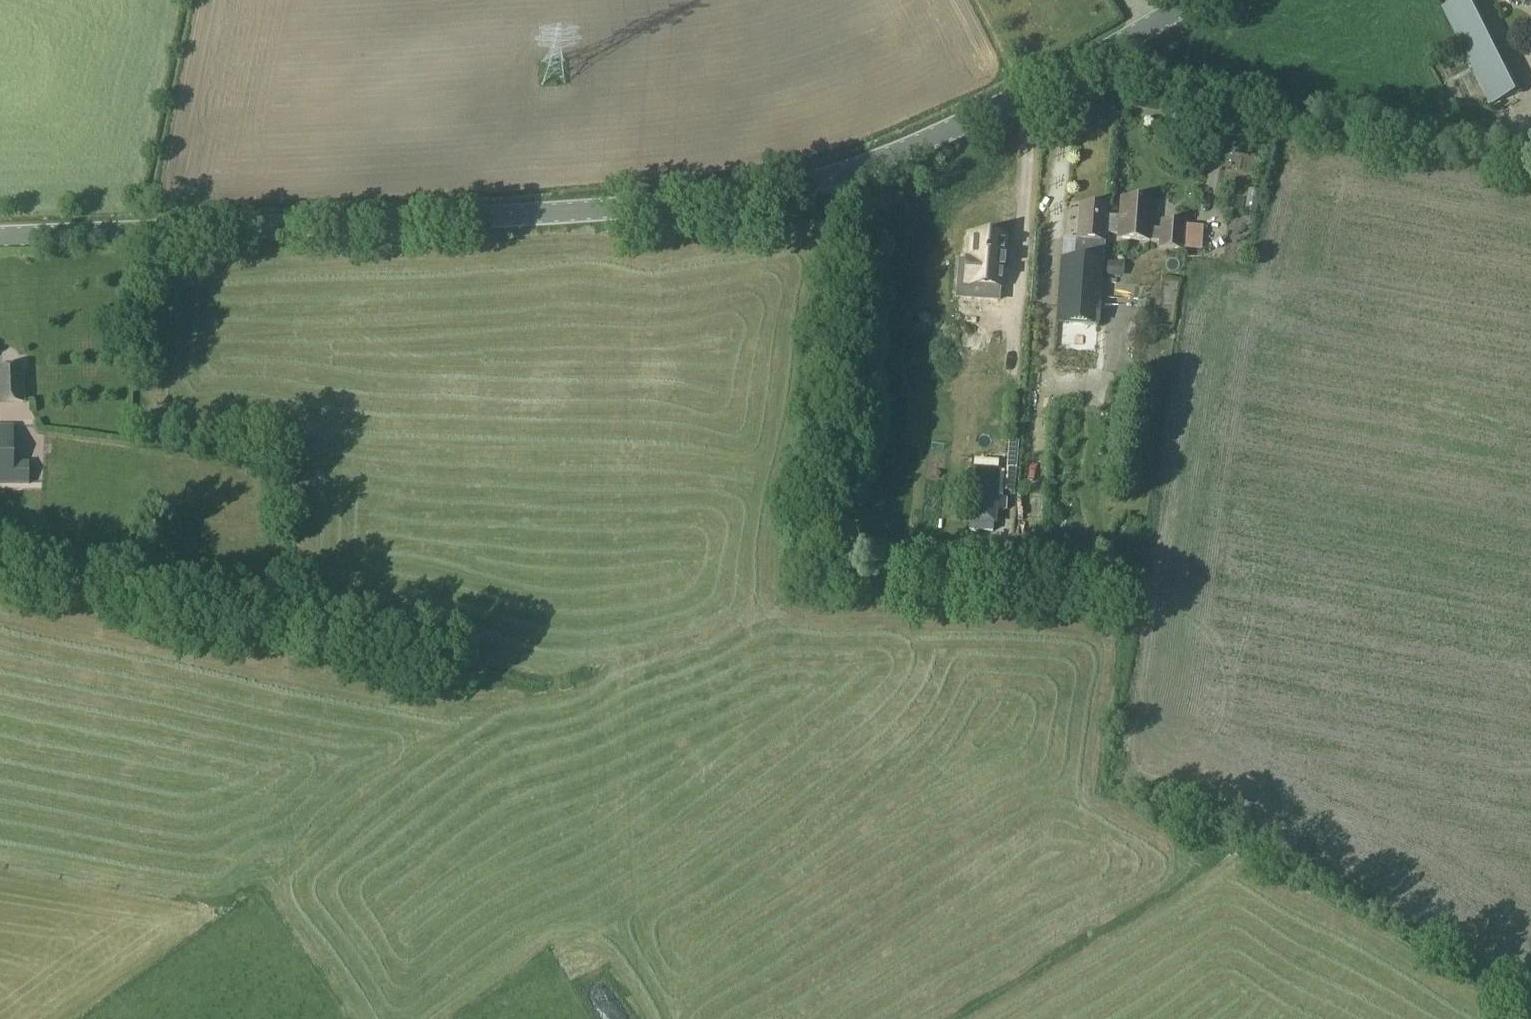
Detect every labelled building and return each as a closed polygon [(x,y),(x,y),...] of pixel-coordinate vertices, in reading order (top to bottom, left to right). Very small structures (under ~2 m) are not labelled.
[(1494,111),(1521,98),(1491,34),(1475,0),(1457,0),(1442,9),(1463,49),(1494,111)] [(1256,214),(1260,191),(1248,189),(1244,212),(1256,214)] [(1110,219),(1108,234),(1118,235),(1118,239),(1149,242),(1149,241),(1160,242),(1159,248),(1181,250),(1183,224),(1161,222),(1160,230),(1150,230),(1152,202),(1121,199),(1119,220),(1110,219)] [(1108,234),(1110,219),(1106,219),(1106,207),(1079,205),(1077,239),(1074,239),(1073,258),(1061,257),(1053,367),(1095,370),(1095,369),(1104,369),(1108,325),(1098,324),(1103,261),(1105,242),(1104,242),(1104,234),(1108,234)] [(957,270),(955,294),(1015,295),(1023,213),(982,213),(977,272),(957,270)] [(23,364),(0,365),(0,405),(24,404),(23,364)] [(13,484),(13,426),(0,426),(0,484),(13,484)] [(1005,510),(1006,500),(996,499),(998,471),(972,469),(968,522),(969,522),(968,530),(992,531),(993,523),(994,523),(995,510),(1005,510)]
